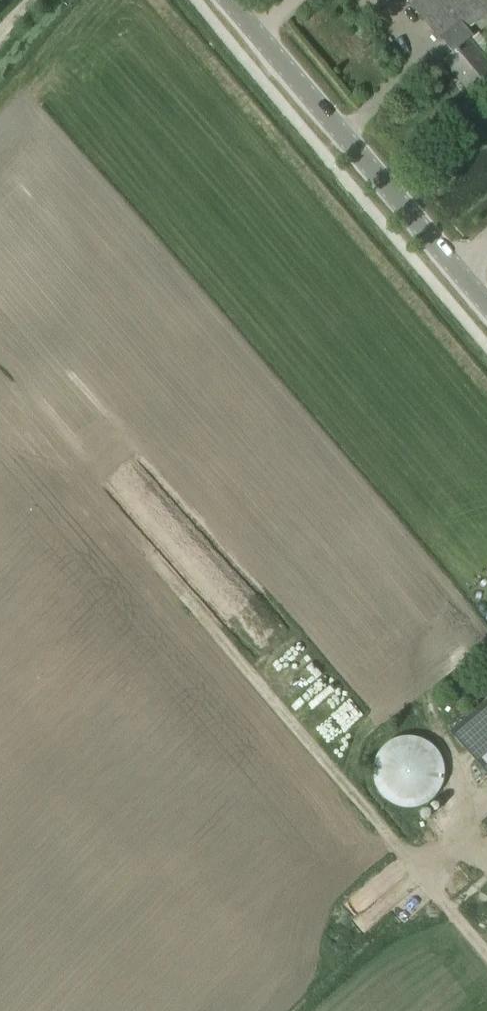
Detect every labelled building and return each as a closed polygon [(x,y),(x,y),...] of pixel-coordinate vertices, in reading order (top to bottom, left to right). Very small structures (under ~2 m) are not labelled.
[(441,40),(442,39),(461,22),(462,23),(463,25),(472,18),(477,24),(486,15),(486,0),(408,0),(441,40)] [(442,39),(454,54),(445,62),(473,94),(486,82),(486,43),(478,33),(474,37),(463,25),(462,23),(461,22),(442,39)] [(373,766),(373,776),(374,782),(376,788),(381,796),(385,800),(390,804),(396,806),(402,808),(411,808),(418,807),(423,805),(429,802),(434,798),(438,793),(441,788),(443,782),(444,773),(443,763),(441,757),(436,750),(431,745),(423,740),(418,738),(411,737),(405,737),(399,738),(393,740),(385,745),(381,750),(377,755),(375,760),(373,766)]
